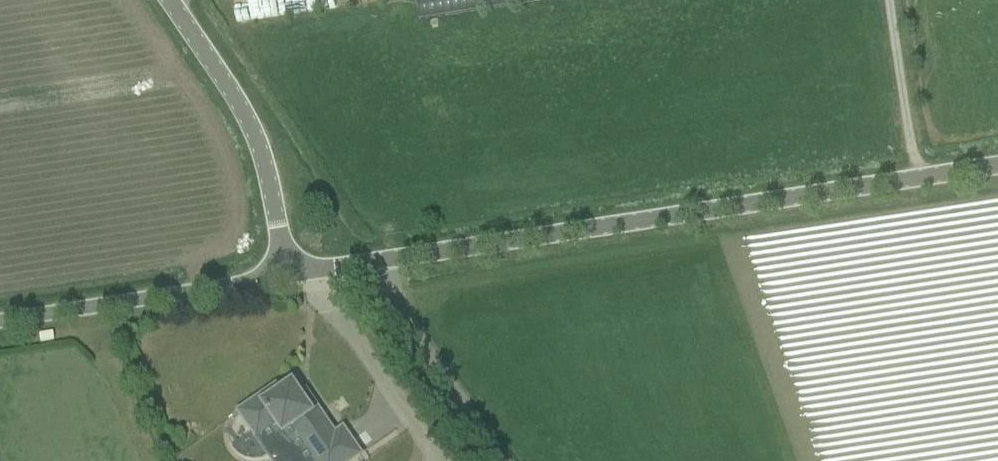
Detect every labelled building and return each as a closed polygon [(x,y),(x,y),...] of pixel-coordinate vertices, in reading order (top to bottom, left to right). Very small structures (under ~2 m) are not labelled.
[(419,22),(563,0),(416,0),(419,22)] [(39,336),(40,338),(40,341),(40,343),(54,341),(53,334),(50,334),(39,336)] [(295,389),(285,396),(280,390),(278,387),(239,414),(232,421),(229,429),(229,439),(232,448),(239,455),(247,459),(257,460),(266,458),(267,457),(268,456),(272,460),(355,460),(360,457),(361,457),(343,431),(335,437),(304,391),(299,395),(295,389)]
